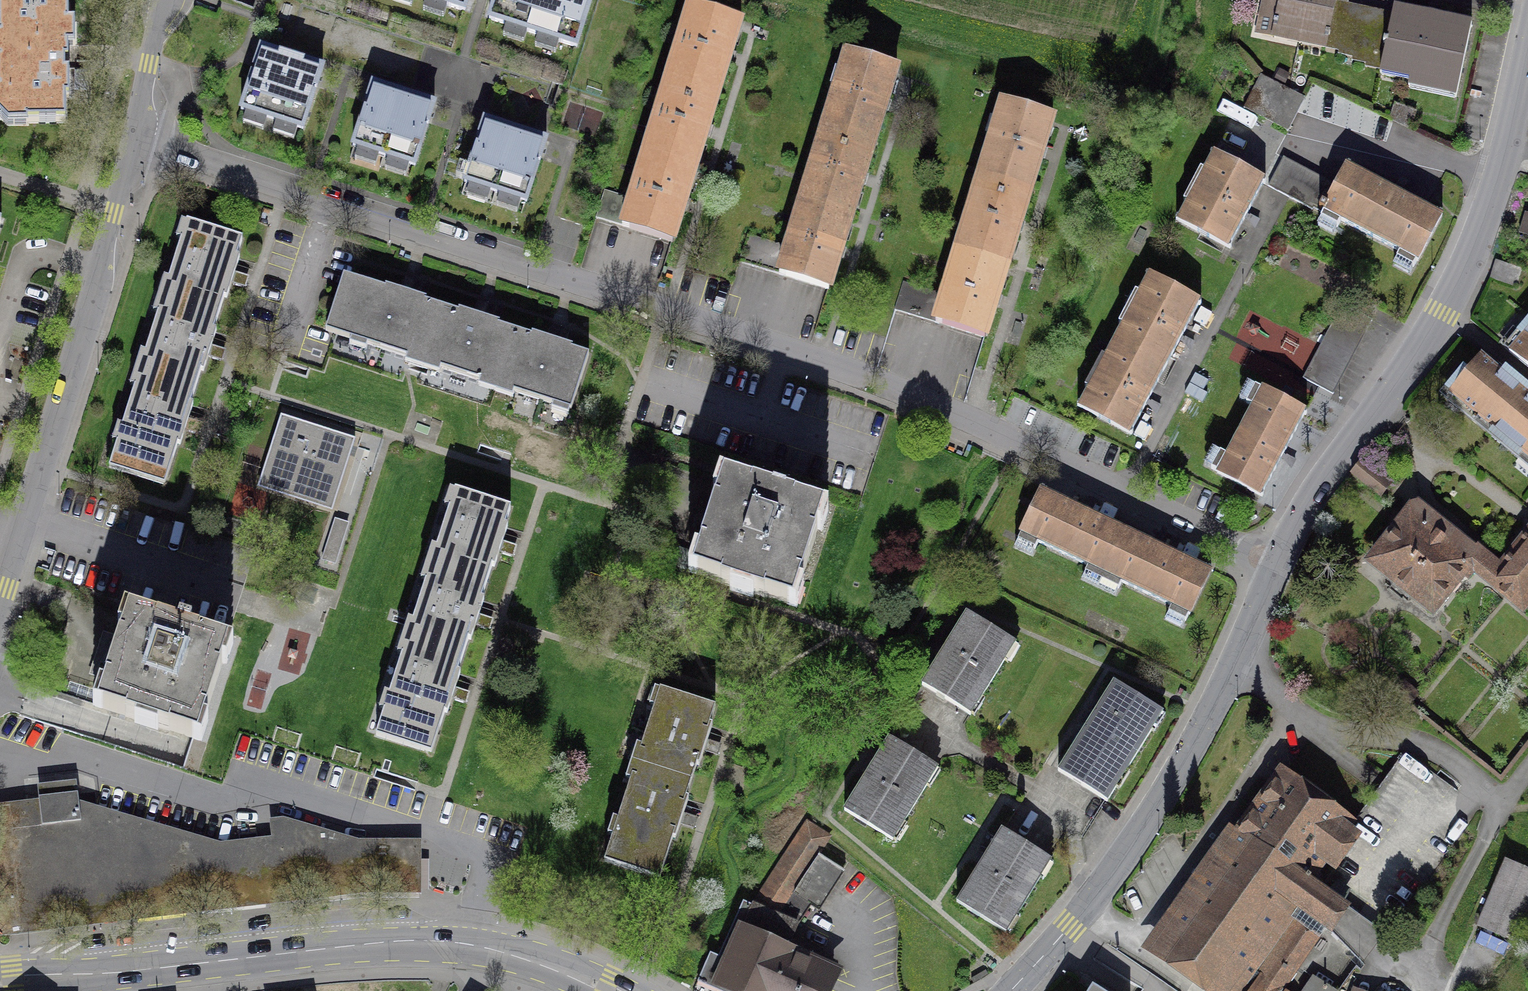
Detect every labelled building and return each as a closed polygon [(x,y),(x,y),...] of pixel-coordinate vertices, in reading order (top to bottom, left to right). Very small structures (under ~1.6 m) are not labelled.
[(465,11),(468,0),(429,0),(465,11)] [(489,19),(577,47),(592,0),(496,0),(489,19)] [(1300,43),(1309,0),(1278,0),(1271,37),(1300,43)] [(1300,43),(1331,50),(1333,43),(1339,11),(1342,0),(1309,0),(1300,43)] [(53,4),(0,6),(0,121),(9,121),(28,122),(66,122),(67,99),(70,99),(70,73),(65,73),(65,63),(69,63),(69,47),(77,47),(77,24),(70,24),(70,5),(53,4)] [(669,79),(717,94),(740,19),(691,5),(669,79)] [(1469,20),(1393,5),(1389,22),(1383,53),(1379,71),(1456,86),(1469,20)] [(1389,22),(1339,11),(1333,43),(1383,53),(1389,22)] [(323,68),(261,48),(241,110),(303,130),(323,68)] [(825,127),(874,142),(896,68),(847,53),(825,127)] [(695,167),(717,94),(669,79),(646,152),(695,167)] [(1306,99),(1261,79),(1245,111),(1290,132),(1300,111),(1306,99)] [(435,105),(373,85),(353,146),(415,166),(435,105)] [(981,175),(1030,190),(1053,116),(1004,101),(981,175)] [(547,141),(485,121),(464,183),(526,203),(547,141)] [(851,215),(874,142),(825,127),(802,201),(851,215)] [(672,242),(695,167),(646,152),(632,198),(623,227),(672,242)] [(1213,155),(1204,173),(1209,175),(1193,205),(1188,202),(1178,221),(1228,248),(1264,182),(1213,155)] [(1434,224),(1336,172),(1330,184),(1287,161),(1272,189),(1413,264),(1434,224)] [(1008,263),(1030,190),(981,175),(959,248),(1008,263)] [(596,218),(623,227),(632,198),(604,190),(596,218)] [(829,290),(851,215),(802,201),(788,246),(779,275),(829,290)] [(219,314),(224,297),(227,298),(239,257),(237,257),(242,240),(187,222),(164,296),(219,314)] [(779,275),(788,246),(747,234),(738,262),(779,275)] [(985,338),(1008,263),(959,248),(944,294),(935,323),(985,338)] [(1123,325),(1114,342),(1164,368),(1199,303),(1149,276),(1139,295),(1144,298),(1128,327),(1123,325)] [(442,307),(426,302),(427,299),(386,286),(385,289),(351,278),(333,333),(424,362),(442,307)] [(896,310),(935,323),(944,294),(903,281),(896,310)] [(196,387),(201,371),(204,371),(216,331),(214,330),(219,314),(164,296),(140,369),(196,387)] [(1369,316),(1342,302),(1303,376),(1331,390),(1369,316)] [(515,331),(499,326),(500,323),(459,310),(458,313),(442,307),(424,362),(497,386),(515,331)] [(1510,352),(1527,367),(1527,329),(1510,352)] [(589,355),(572,349),(573,347),(532,333),(531,336),(515,331),(497,386),(571,410),(589,355)] [(1130,433),(1164,368),(1114,342),(1105,359),(1110,361),(1094,391),(1089,388),(1079,406),(1130,433)] [(1481,355),(1449,394),(1527,459),(1527,394),(1481,355)] [(167,478),(178,444),(180,445),(193,404),(191,403),(196,387),(140,369),(111,461),(167,478)] [(1306,414),(1263,391),(1218,473),(1262,496),(1263,495),(1261,494),(1304,414),(1306,415),(1306,414)] [(327,437),(274,420),(261,459),(285,467),(282,476),(335,494),(348,454),(324,446),(327,437)] [(1362,460),(1351,473),(1382,497),(1392,484),(1362,460)] [(823,509),(725,477),(694,574),(791,606),(823,509)] [(411,565),(464,584),(470,567),(481,570),(494,532),(490,531),(497,510),(437,489),(429,511),(437,513),(425,549),(418,546),(411,565)] [(1021,534),(1105,574),(1126,531),(1043,491),(1044,490),(1043,489),(1021,534)] [(1420,503),(1411,513),(1488,575),(1487,577),(1493,582),(1503,569),(1420,503)] [(1476,568),(1487,577),(1488,575),(1411,513),(1373,561),(1433,609),(1461,574),(1467,579),(1476,568)] [(336,520),(324,558),(337,562),(349,524),(336,520)] [(1209,570),(1126,531),(1105,574),(1189,615),(1211,569),(1209,569),(1209,570)] [(1493,582),(1525,607),(1527,604),(1527,538),(1503,569),(1493,582)] [(457,604),(464,584),(411,565),(404,585),(412,588),(399,624),(393,622),(387,639),(443,658),(450,640),(454,641),(466,607),(457,604)] [(1016,643),(967,613),(922,685),(971,715),(1016,643)] [(127,616),(101,709),(203,737),(229,644),(127,616)] [(436,679),(443,658),(387,639),(380,658),(387,660),(375,695),(371,694),(366,708),(375,711),(366,737),(414,753),(427,715),(431,716),(443,682),(436,679)] [(1163,712),(1115,682),(1059,771),(1107,801),(1163,712)] [(644,690),(620,763),(679,782),(703,709),(644,690)] [(938,768),(890,738),(845,811),(893,840),(938,768)] [(1465,802),(1404,758),(1382,789),(1358,821),(1364,825),(1317,888),(1330,897),(1347,909),(1387,937),(1464,830),(1478,811),(1465,802)] [(649,874),(679,782),(620,763),(590,855),(649,874)] [(1280,779),(1241,834),(1306,880),(1317,888),(1364,825),(1280,779)] [(272,894),(264,846),(236,850),(80,804),(78,795),(38,799),(39,803),(0,808),(0,843),(1,855),(0,855),(0,928),(272,894)] [(272,894),(327,888),(320,832),(282,821),(273,822),(276,845),(264,846),(272,894)] [(839,963),(787,942),(811,904),(817,909),(844,868),(820,856),(830,843),(808,829),(758,908),(744,904),(719,958),(710,954),(699,979),(718,986),(721,981),(743,990),(825,990),(839,963)] [(1051,859),(1003,830),(958,902),(1006,932),(1051,859)] [(327,888),(349,885),(344,839),(320,832),(327,888)] [(1309,913),(1333,930),(1342,915),(1347,909),(1330,897),(1317,888),(1306,880),(1241,834),(1160,947),(1221,990),(1255,990),(1298,929),(1309,913)] [(361,844),(344,839),(349,885),(364,883),(418,883),(417,842),(361,844)] [(1479,926),(1514,941),(1527,909),(1527,871),(1507,862),(1479,926)] [(1298,929),(1255,990),(1338,990),(1300,965),(1316,942),(1298,929)] [(1082,982),(1076,990),(1096,990),(1082,982)]
